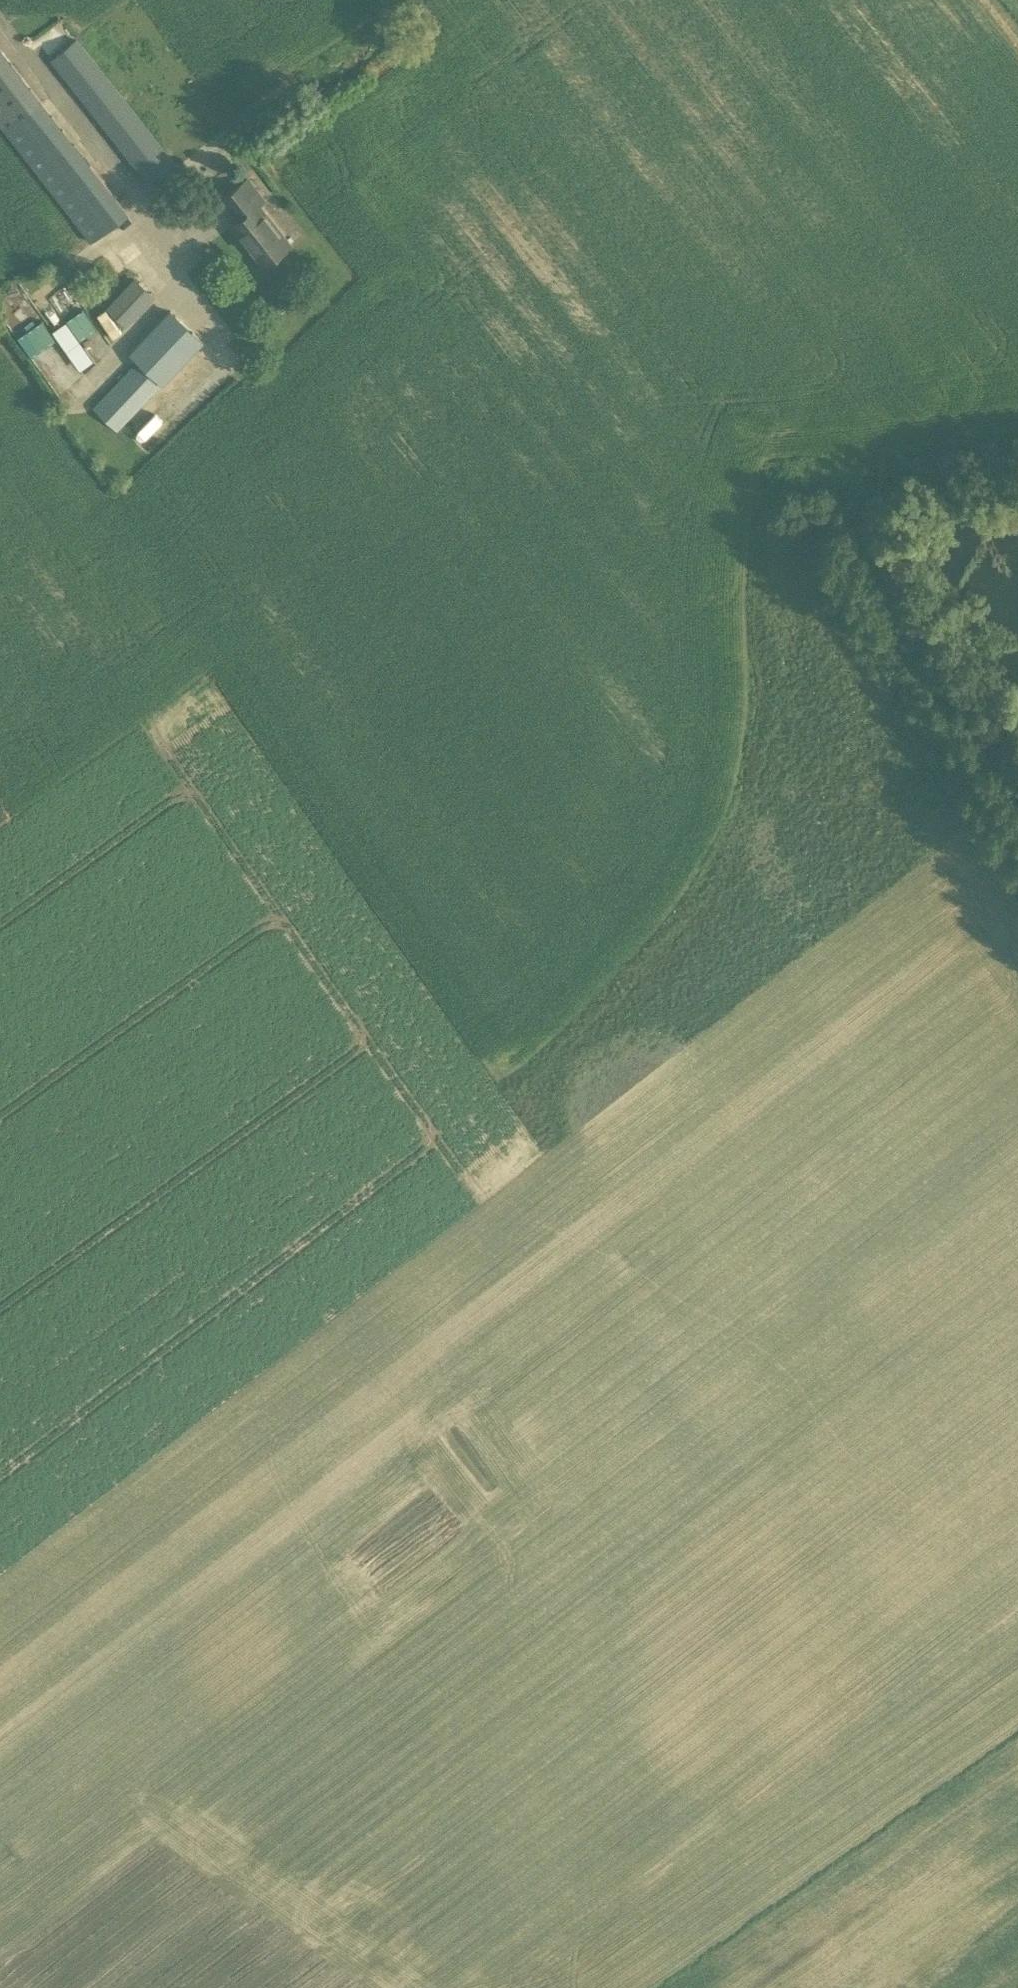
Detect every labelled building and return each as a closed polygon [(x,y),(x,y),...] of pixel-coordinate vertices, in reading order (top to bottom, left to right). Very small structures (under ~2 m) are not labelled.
[(77,38),(52,58),(150,183),(175,163),(77,38)] [(60,199),(93,240),(129,212),(0,47),(0,123),(5,129),(60,199)] [(247,179),(223,197),(239,218),(231,225),(263,265),(291,244),(260,204),(264,200),(247,179)] [(107,306),(127,325),(156,296),(135,276),(107,306)] [(259,298),(280,316),(297,295),(277,278),(259,298)] [(86,307),(67,319),(80,338),(98,326),(86,307)] [(129,352),(162,383),(163,384),(204,341),(170,309),(129,352)] [(45,318),(19,335),(33,355),(58,338),(45,318)] [(93,408),(118,431),(160,386),(135,363),(93,408)]
